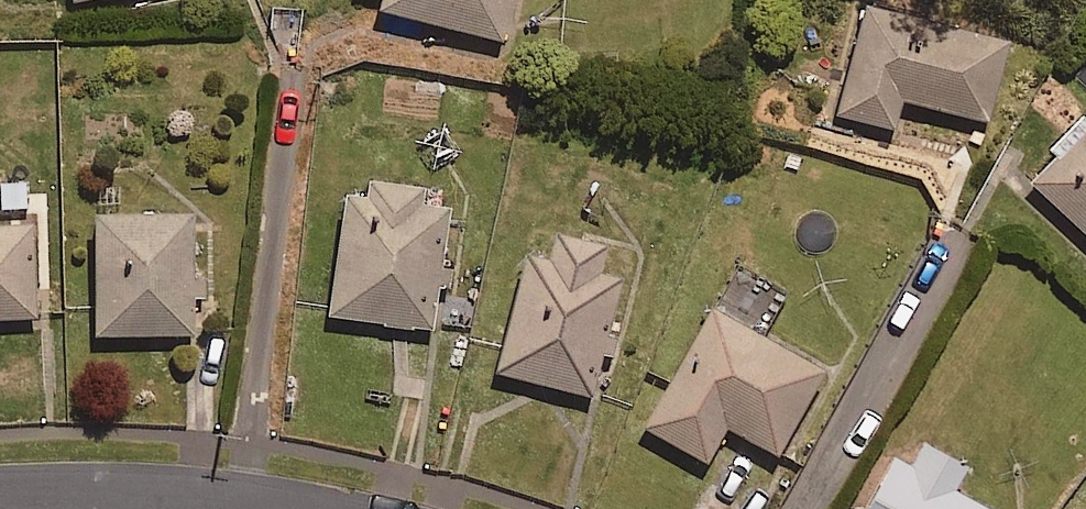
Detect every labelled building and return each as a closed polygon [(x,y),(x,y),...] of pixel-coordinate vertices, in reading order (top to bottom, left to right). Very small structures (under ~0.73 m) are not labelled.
[(379,3),(500,38),(511,0),(380,0),(379,3)] [(995,16),(916,0),(850,0),(828,105),(887,118),(893,88),(977,105),(995,16)] [(1085,103),(1021,172),(1085,232),(1085,103)] [(328,298),(432,311),(437,269),(448,270),(451,247),(440,246),(449,178),(417,174),(419,155),(363,147),(360,168),(345,166),(328,298)] [(0,164),(0,308),(32,307),(30,163),(0,164)] [(193,184),(94,187),(98,320),(197,317),(193,184)] [(487,360),(584,384),(593,344),(603,347),(609,321),(599,319),(613,263),(586,256),(593,226),(542,214),(536,240),(517,236),(487,360)] [(736,258),(713,300),(700,293),(633,413),(696,448),(716,412),(767,440),(814,356),(763,328),(786,286),(736,258)] [(896,422),(850,508),(994,508),(944,482),(958,456),(896,422)]
